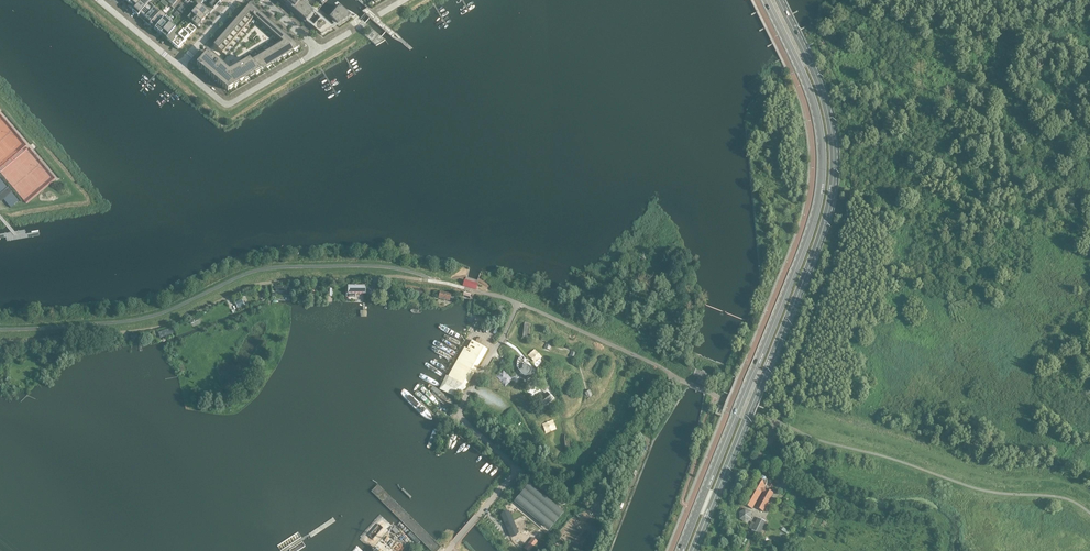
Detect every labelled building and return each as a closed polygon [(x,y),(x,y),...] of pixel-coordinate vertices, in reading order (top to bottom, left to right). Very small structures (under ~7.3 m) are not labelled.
[(143,0),(133,0),(129,5),(134,9),(135,10),(143,0)] [(149,4),(151,2),(150,2),(148,0),(143,0),(135,10),(134,9),(132,12),(133,12),(138,16),(138,17),(140,14),(149,4)] [(301,2),(299,0),(288,0),(285,3),(289,7),(291,6),(294,9),(293,10),(306,22),(307,20),(308,21),(316,13),(305,3),(303,4),(301,2)] [(209,14),(198,3),(194,8),(195,10),(205,18),(209,14)] [(146,19),(154,9),(149,4),(140,14),(146,19)] [(222,37),(218,41),(214,46),(223,54),(227,57),(223,61),(210,50),(208,53),(197,65),(202,70),(205,72),(214,80),(217,82),(228,91),(261,71),(266,68),(272,65),(277,61),(282,58),(288,55),(293,52),(293,51),(291,50),(281,41),(285,36),(278,30),(272,24),(265,18),(258,13),(250,5),(246,10),(242,14),(238,19),(234,23),(230,28),(226,32),(222,37)] [(338,6),(332,13),(333,14),(329,18),(337,26),(351,17),(338,6)] [(149,25),(160,14),(154,9),(155,9),(154,9),(146,19),(144,21),(149,26),(149,25)] [(195,10),(191,14),(201,23),(205,18),(195,10)] [(152,23),(157,28),(166,17),(161,13),(152,23)] [(201,23),(191,14),(187,19),(197,27),(201,23)] [(320,16),(313,25),(311,26),(321,35),(332,29),(330,28),(332,27),(320,16)] [(167,17),(156,29),(162,34),(173,21),(167,17)] [(175,30),(170,25),(161,35),(166,40),(167,40),(175,30)] [(189,37),(193,32),(187,28),(187,27),(183,32),(181,34),(174,42),(172,44),(173,45),(178,49),(179,49),(189,37)] [(181,34),(176,29),(175,30),(167,40),(172,44),(172,45),(172,44),(174,42),(181,34)] [(297,47),(285,36),(281,41),(291,50),(293,52),(293,51),(297,47)] [(0,179),(0,202),(1,202),(4,200),(11,208),(19,201),(12,193),(13,192),(8,187),(7,187),(0,179)] [(462,286),(476,290),(478,284),(477,284),(465,280),(464,280),(462,286)] [(321,291),(321,285),(309,285),(310,297),(317,297),(316,292),(321,291)] [(389,295),(390,292),(383,291),(384,286),(380,285),(378,293),(383,294),(389,295)] [(454,299),(454,295),(440,291),(439,298),(449,301),(450,298),(454,299)] [(491,319),(501,321),(504,304),(494,302),(491,319)] [(476,317),(474,323),(486,327),(488,320),(483,319),(477,318),(476,317)] [(172,327),(159,332),(161,338),(175,333),(172,327)] [(591,354),(591,355),(589,360),(591,360),(593,354),(593,353),(593,352),(592,351),(592,350),(591,349),(590,349),(590,348),(589,348),(588,348),(586,348),(585,348),(584,349),(583,350),(583,351),(582,351),(582,352),(567,347),(567,346),(567,345),(567,344),(567,343),(566,342),(565,341),(564,340),(562,340),(561,340),(560,340),(559,341),(558,342),(558,343),(557,344),(556,344),(542,339),(542,338),(542,337),(542,336),(542,335),(541,334),(540,333),(539,332),(538,332),(537,332),(536,332),(534,333),(533,333),(533,334),(532,335),(532,336),(531,338),(532,339),(533,336),(533,335),(534,335),(535,334),(536,333),(537,333),(538,333),(539,334),(540,335),(540,336),(541,337),(541,338),(541,339),(541,340),(546,342),(546,343),(545,347),(544,349),(550,350),(550,351),(550,350),(551,349),(552,345),(552,344),(556,345),(557,345),(558,345),(559,344),(559,343),(559,342),(560,342),(561,341),(562,341),(563,341),(564,342),(565,342),(566,343),(566,344),(566,345),(566,347),(567,348),(571,350),(571,351),(570,355),(570,356),(569,357),(574,358),(575,358),(576,356),(576,355),(577,352),(581,353),(582,353),(583,353),(583,352),(584,351),(584,350),(585,349),(586,349),(587,349),(588,349),(590,349),(591,350),(591,351),(591,352),(591,353),(591,354)] [(439,389),(453,396),(465,389),(476,370),(487,350),(479,345),(477,344),(472,341),(467,351),(464,349),(448,377),(445,376),(439,389)] [(526,365),(523,362),(523,361),(524,361),(524,360),(524,359),(523,358),(523,357),(522,357),(521,357),(520,357),(520,358),(519,359),(518,360),(517,361),(517,362),(516,363),(516,364),(516,365),(516,366),(516,367),(516,368),(517,370),(518,372),(518,374),(519,375),(521,376),(522,378),(523,378),(525,379),(528,382),(535,376),(533,373),(533,372),(532,371),(532,369),(531,368),(530,367),(530,366),(529,366),(528,365),(527,365),(526,365)] [(696,382),(702,384),(704,380),(709,382),(711,375),(705,373),(706,371),(702,370),(701,371),(695,369),(693,375),(697,377),(696,382)] [(598,393),(594,395),(593,393),(590,389),(587,391),(584,393),(587,399),(583,402),(584,403),(586,401),(599,394),(598,393)] [(546,393),(537,401),(543,408),(554,399),(551,396),(550,397),(546,393)] [(743,504),(753,509),(762,493),(763,493),(755,508),(763,512),(774,493),(766,489),(764,488),(766,486),(769,480),(760,475),(757,482),(756,481),(743,504)] [(529,483),(515,501),(549,530),(564,512),(529,483)] [(745,509),(739,512),(740,519),(746,523),(751,519),(751,512),(745,509)] [(508,512),(501,515),(511,537),(518,534),(508,512)] [(766,522),(758,518),(752,530),(760,534),(766,522)] [(386,526),(379,519),(365,535),(372,542),(386,526)] [(566,526),(565,525),(559,533),(562,535),(573,542),(581,531),(569,522),(566,526)] [(302,527),(277,543),(281,550),(307,535),(302,527)] [(329,536),(325,529),(311,538),(315,544),(329,536)] [(349,536),(336,550),(348,550),(356,542),(349,536)] [(524,548),(527,550),(529,550),(537,542),(533,538),(524,548)] [(301,543),(289,550),(299,550),(304,547),(301,543)]
